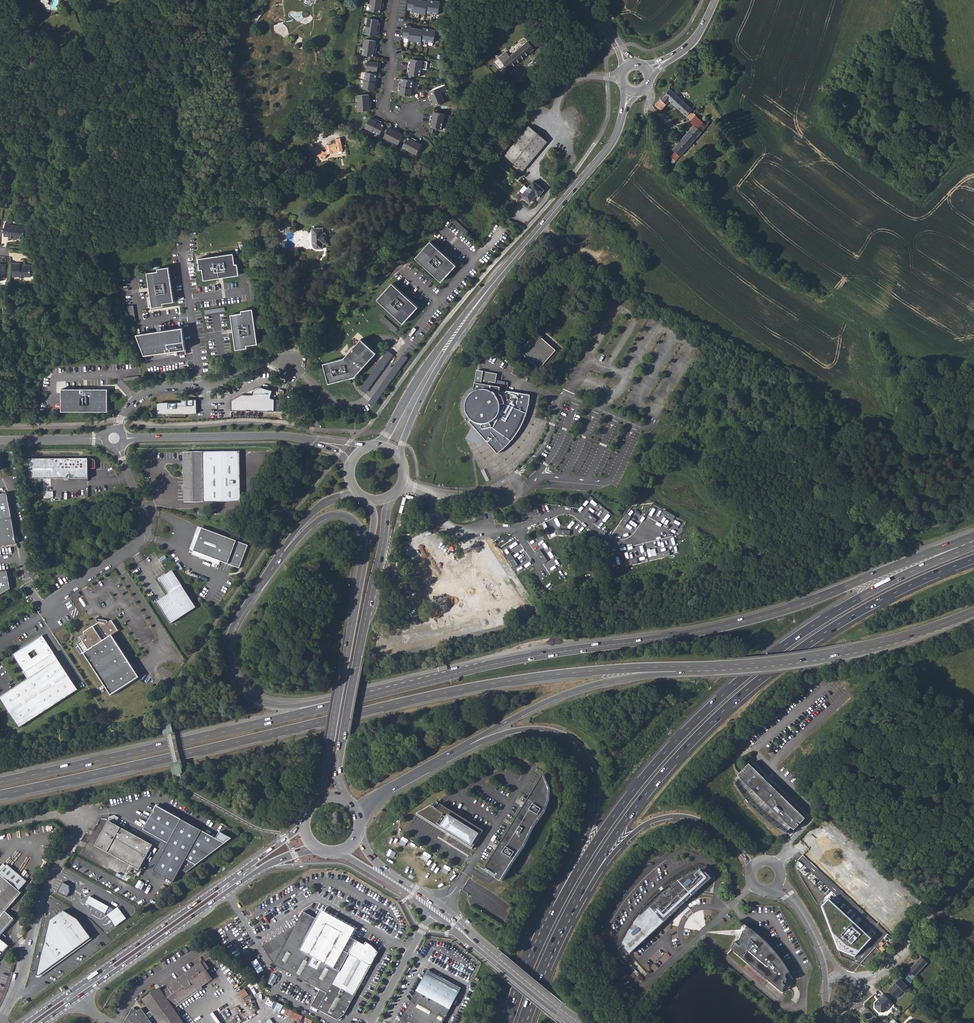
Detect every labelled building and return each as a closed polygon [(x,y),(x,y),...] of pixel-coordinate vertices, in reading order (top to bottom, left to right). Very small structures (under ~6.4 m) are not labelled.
[(420,1),(417,0),(414,0),(413,10),(412,12),(419,13),(420,1)] [(433,1),(429,0),(427,0),(427,1),(425,12),(431,13),(433,1)] [(425,12),(427,1),(420,1),(419,13),(425,14),(425,12)] [(438,7),(439,2),(433,1),(431,13),(437,14),(438,7)] [(369,3),(368,11),(379,13),(380,9),(382,9),(382,5),(369,3)] [(367,19),(365,27),(378,29),(379,25),(377,25),(378,21),(367,19)] [(410,28),(410,26),(404,25),(402,38),(408,39),(410,28)] [(365,27),(364,35),(375,36),(376,32),(378,32),(378,29),(365,27)] [(414,41),(416,29),(410,28),(408,39),(408,40),(414,41)] [(427,42),(429,29),(423,28),(422,30),(420,41),(427,42)] [(420,41),(422,30),(416,29),(414,41),(420,42),(420,41)] [(434,35),(435,30),(429,29),(427,42),(433,43),(434,35)] [(364,40),(362,48),(375,50),(376,46),(374,46),(375,41),(364,40)] [(506,51),(498,58),(499,59),(503,63),(509,70),(534,49),(528,42),(516,52),(511,57),(508,53),(506,51)] [(362,48),(361,55),(368,56),(372,57),(373,53),(375,53),(375,50),(362,48)] [(420,69),(422,61),(411,59),(410,63),(408,63),(407,67),(420,69)] [(367,62),(365,69),(371,70),(376,71),(377,67),(379,67),(380,64),(371,62),(367,62)] [(419,77),(420,69),(407,67),(407,71),(409,71),(408,75),(413,76),(419,77)] [(365,73),(364,81),(377,83),(377,79),(375,79),(376,75),(370,74),(365,73)] [(411,88),(412,81),(407,80),(401,79),(400,83),(398,83),(398,86),(411,88)] [(364,81),(362,89),(373,91),(374,86),(376,87),(377,83),(364,81)] [(409,96),(411,88),(398,86),(397,90),(399,90),(399,95),(409,96)] [(442,95),(439,88),(428,92),(430,96),(428,97),(430,100),(442,95)] [(670,89),(662,99),(667,105),(669,102),(686,116),(690,112),(692,114),(696,111),(693,108),(692,109),(670,89)] [(357,96),(358,104),(371,103),(370,99),(368,99),(368,95),(357,96)] [(445,103),(442,95),(430,100),(431,104),(433,103),(434,107),(445,103)] [(662,111),(667,105),(662,99),(660,98),(654,105),(662,111)] [(358,104),(358,112),(369,111),(369,107),(371,107),(371,103),(358,104)] [(445,122),(446,114),(435,112),(434,116),(432,116),(432,120),(445,122)] [(694,125),(673,149),(681,156),(710,122),(706,119),(704,122),(698,117),(700,114),(698,112),(690,122),(694,125)] [(365,128),(372,132),(378,120),(374,119),(373,120),(370,119),(365,128)] [(372,132),(379,136),(381,131),(384,126),(380,124),(381,122),(378,120),(372,132)] [(443,130),(445,122),(432,120),(431,123),(433,124),(432,128),(443,130)] [(505,156),(522,170),(547,141),(529,127),(505,156)] [(383,138),(391,142),(396,130),(393,128),(392,130),(388,128),(386,133),(383,138)] [(391,142),(398,145),(400,140),(403,136),(399,133),(400,132),(396,130),(391,142)] [(332,151),(339,149),(339,151),(346,150),(344,141),(343,138),(337,139),(338,143),(328,144),(329,148),(326,152),(319,146),(315,151),(324,159),(325,159),(330,153),(332,152),(332,151)] [(402,148),(409,151),(415,140),(412,138),(411,140),(407,138),(405,143),(402,148)] [(409,151),(416,155),(421,145),(418,143),(418,141),(415,140),(409,151)] [(671,149),(670,155),(677,161),(681,156),(673,149),(671,149)] [(522,196),(532,204),(538,197),(544,190),(534,182),(522,196)] [(468,231),(453,217),(450,221),(465,234),(468,231)] [(26,226),(11,225),(11,222),(6,222),(4,235),(9,236),(9,238),(16,239),(16,237),(25,238),(26,226)] [(313,246),(317,249),(320,249),(323,249),(323,244),(326,244),(325,233),(323,233),(323,228),(314,228),(314,243),(313,243),(313,246)] [(588,245),(597,250),(605,238),(596,232),(588,245)] [(443,252),(431,241),(415,258),(441,282),(456,265),(443,252)] [(204,270),(205,281),(221,278),(220,277),(223,277),(223,278),(240,275),(239,264),(236,265),(235,254),(200,259),(201,270),(204,270)] [(32,266),(21,266),(21,264),(14,264),(13,277),(20,277),(22,279),(26,279),(28,277),(32,277),(32,266)] [(158,271),(148,273),(150,287),(151,287),(152,291),(150,291),(153,307),(164,306),(163,303),(174,301),(169,267),(158,269),(158,271)] [(391,273),(388,270),(374,285),(377,288),(391,273)] [(405,296),(392,284),(377,300),(403,324),(418,307),(405,296)] [(243,314),(232,315),(234,330),(235,330),(236,333),(235,333),(237,350),(248,348),(248,346),(259,345),(254,309),(242,311),(243,314)] [(398,329),(383,316),(381,319),(396,332),(398,329)] [(183,327),(137,334),(147,360),(187,354),(183,327)] [(555,351),(536,333),(519,352),(524,357),(538,370),(551,356),(555,351)] [(323,363),(328,384),(351,378),(355,377),(376,353),(369,346),(361,339),(344,358),(323,363)] [(498,375),(478,372),(475,386),(474,394),(471,396),(469,399),(468,401),(467,403),(467,407),(467,411),(469,415),(470,416),(471,418),(473,420),(470,423),(473,427),(466,439),(470,441),(475,443),(479,443),(481,444),(485,444),(489,443),(498,454),(507,447),(511,442),(510,440),(512,438),(513,436),(522,421),(523,417),(525,414),(527,414),(528,410),(529,404),(530,396),(507,392),(507,395),(503,394),(501,394),(501,388),(496,387),(496,384),(497,380),(498,375)] [(465,419),(470,416),(469,415),(467,411),(467,407),(467,403),(468,401),(469,399),(471,396),(474,394),(475,386),(473,387),(470,388),(467,390),(464,394),(462,397),(461,402),(460,405),(461,411),(462,415),(465,419)] [(231,400),(231,410),(274,411),(274,399),(270,398),(272,390),(260,387),(253,391),(253,395),(242,394),(231,400)] [(62,389),(62,411),(108,411),(108,389),(62,389)] [(161,402),(157,404),(157,414),(163,414),(193,414),(197,414),(196,399),(181,399),(181,402),(161,402)] [(184,502),(240,502),(240,452),(184,453),(184,490),(184,502)] [(92,459),(28,459),(32,479),(88,479),(88,469),(96,469),(96,463),(95,462),(95,461),(93,459),(92,459)] [(16,543),(7,494),(0,496),(0,546),(16,543)] [(525,512),(527,516),(539,512),(537,507),(525,512)] [(664,510),(662,514),(673,520),(675,516),(664,510)] [(587,511),(584,515),(593,523),(597,520),(587,511)] [(630,517),(626,515),(619,525),(623,528),(630,517)] [(678,534),(688,523),(683,518),(673,529),(678,534)] [(202,528),(193,551),(239,568),(248,546),(202,528)] [(539,549),(535,552),(543,564),(547,561),(539,549)] [(510,553),(506,556),(514,568),(518,565),(510,553)] [(552,562),(548,565),(552,571),(556,567),(552,562)] [(0,572),(0,594),(10,589),(7,571),(0,572)] [(169,595),(182,586),(172,571),(159,579),(169,595)] [(169,595),(157,603),(171,624),(196,608),(182,586),(169,595)] [(78,645),(111,695),(139,677),(112,636),(119,631),(112,621),(106,625),(100,623),(84,633),(85,635),(81,638),(83,642),(78,645)] [(77,690),(42,635),(12,654),(28,678),(0,696),(0,700),(19,728),(77,690)] [(760,778),(747,767),(743,772),(744,773),(743,775),(741,773),(737,778),(739,781),(735,786),(739,793),(749,806),(762,818),(775,828),(787,834),(792,829),(794,831),(799,826),(799,823),(800,825),(805,819),(770,787),(769,788),(759,779),(760,778)] [(498,846),(485,867),(496,875),(495,878),(500,881),(512,861),(524,846),(532,828),(548,800),(548,794),(543,791),(543,775),(538,783),(527,800),(523,797),(521,801),(525,804),(500,843),(496,840),(494,844),(498,846)] [(483,830),(440,803),(437,808),(431,805),(417,813),(472,848),(483,830)] [(154,872),(174,882),(181,869),(186,873),(231,838),(220,832),(216,840),(157,806),(145,830),(168,844),(154,872)] [(95,845),(139,870),(152,845),(109,821),(95,845)] [(3,932),(13,920),(4,912),(21,893),(20,891),(27,882),(7,865),(0,875),(0,935),(3,932)] [(622,949),(628,956),(711,880),(705,873),(703,875),(700,871),(696,873),(686,876),(677,881),(668,887),(660,893),(653,899),(645,906),(639,914),(627,931),(622,940),(620,944),(623,948),(622,949)] [(63,884),(58,894),(67,898),(70,893),(69,887),(63,884)] [(100,902),(94,898),(90,905),(97,909),(105,914),(109,906),(100,902)] [(871,938),(828,899),(821,906),(838,950),(855,957),(871,938)] [(107,915),(115,909),(109,906),(105,914),(107,915)] [(107,915),(112,921),(116,927),(127,919),(123,914),(118,907),(115,909),(107,915)] [(50,920),(36,975),(39,976),(91,938),(78,919),(64,910),(50,920)] [(317,920),(302,912),(295,926),(262,946),(273,966),(320,990),(310,1007),(338,1021),(345,1015),(378,953),(375,949),(372,947),(370,946),(368,944),(365,943),(364,945),(348,937),(351,931),(340,924),(341,922),(339,922),(337,921),(335,920),(333,918),(332,920),(321,914),(317,920)] [(764,941),(757,935),(749,929),(748,929),(747,931),(748,932),(747,935),(746,934),(741,946),(743,947),(742,948),(737,944),(734,953),(784,995),(787,988),(786,986),(786,984),(788,985),(789,983),(788,980),(790,976),(791,977),(792,975),(789,970),(783,962),(777,955),(771,948),(764,941)] [(8,947),(0,940),(0,956),(8,947)] [(912,951),(919,958),(923,954),(916,947),(912,951)] [(930,961),(923,954),(919,958),(905,974),(912,981),(930,961)] [(258,958),(252,961),(258,973),(264,970),(258,958)] [(173,1006),(178,1002),(179,1004),(213,979),(207,971),(210,969),(206,962),(203,964),(202,962),(167,986),(168,988),(163,992),(162,990),(159,992),(157,990),(146,998),(148,1000),(144,1002),(151,1012),(147,1015),(145,1016),(138,1012),(133,1009),(126,1021),(127,1021),(126,1022),(156,1022),(152,1017),(154,1016),(159,1022),(185,1022),(173,1006)] [(398,1022),(442,1022),(460,990),(426,972),(425,973),(424,973),(422,976),(424,977),(398,1022)] [(273,985),(278,975),(273,973),(268,982),(273,985)] [(896,998),(903,991),(905,993),(909,988),(900,979),(893,986),(894,986),(893,988),(892,987),(888,991),(896,998)] [(245,988),(238,993),(242,999),(249,995),(245,988)] [(880,1000),(877,1003),(875,1003),(875,1008),(876,1009),(878,1009),(877,1010),(879,1012),(884,1012),(888,1008),(888,1007),(892,1003),(884,994),(879,999),(880,1000)] [(286,1006),(280,1003),(277,1010),(282,1013),(286,1006)] [(286,1015),(300,1022),(303,1016),(289,1009),(286,1015)]
